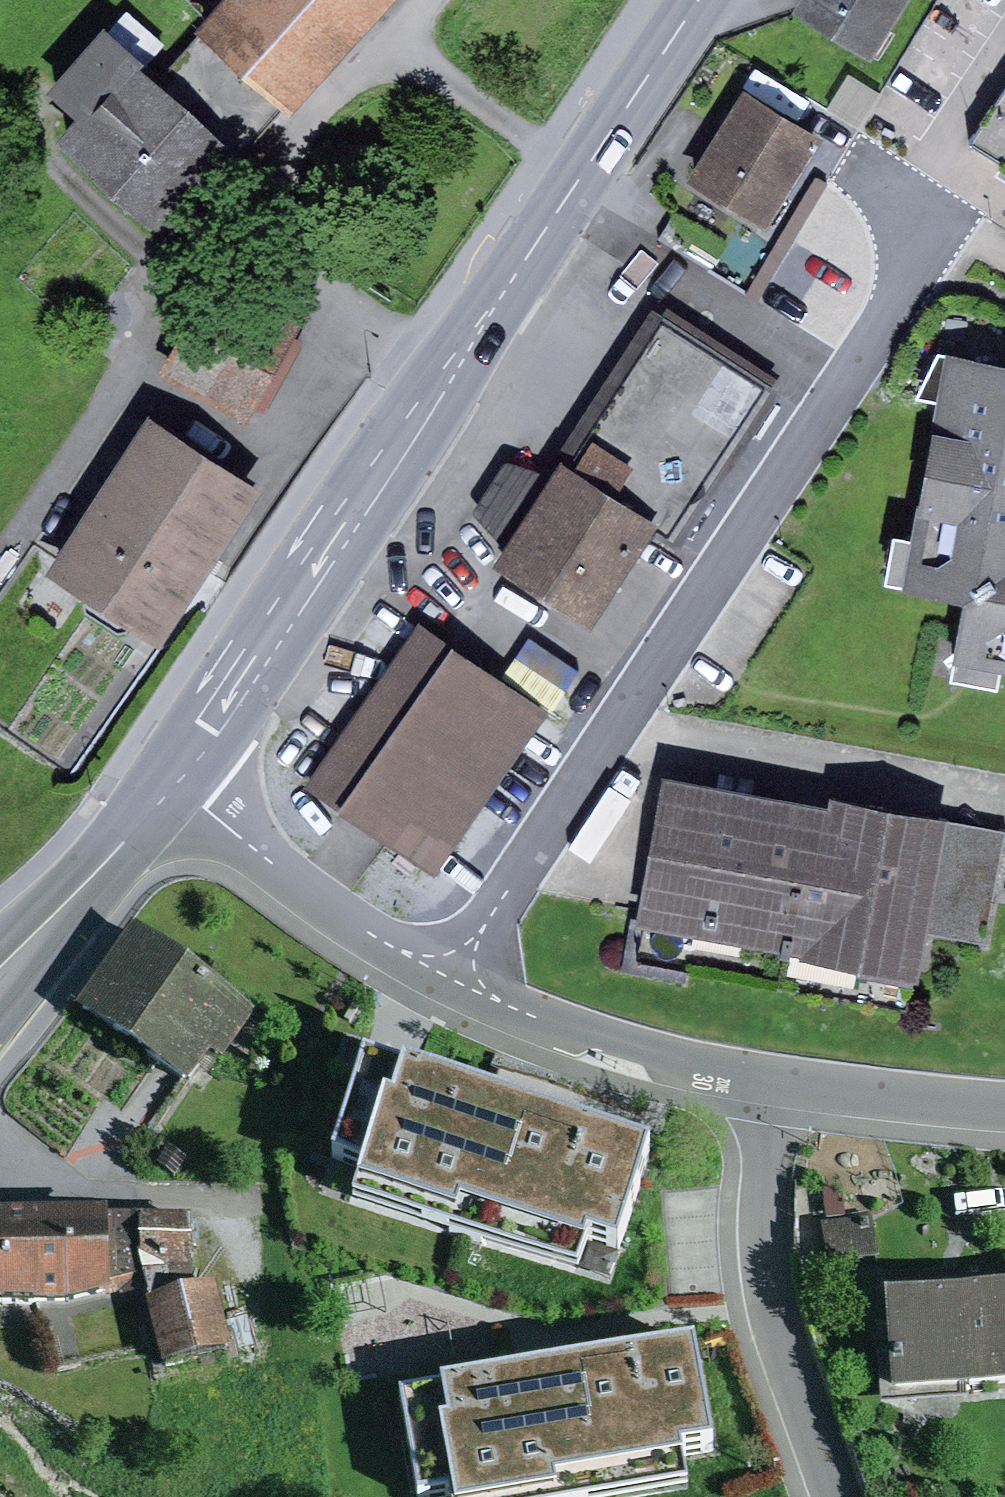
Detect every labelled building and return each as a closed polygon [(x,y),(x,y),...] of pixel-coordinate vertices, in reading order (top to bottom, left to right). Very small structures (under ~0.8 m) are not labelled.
[(290,110),(389,0),(222,0),(197,27),(285,107),(290,110)] [(871,61),(908,0),(803,0),(794,15),(871,61)] [(285,107),(197,27),(152,76),(240,156),(285,107)] [(152,76),(103,31),(48,92),(75,117),(54,140),(167,243),(244,159),(240,156),(152,76)] [(849,72),(827,110),(859,129),(882,92),(849,72)] [(969,143),(1004,166),(1004,87),(969,143)] [(688,179),(769,229),(825,139),(744,90),(688,179)] [(159,372),(247,418),(304,309),(216,263),(159,372)] [(561,460),(656,524),(683,542),(782,397),(660,315),(561,460)] [(938,352),(915,397),(937,400),(911,540),(892,535),(885,582),(967,602),(950,680),(998,689),(1003,669),(1004,670),(1004,364),(938,352)] [(50,573),(161,644),(261,487),(151,416),(50,573)] [(493,560),(589,624),(656,524),(561,460),(552,475),(502,547),(493,560)] [(505,461),(473,513),(502,547),(552,475),(505,461)] [(307,785),(436,873),(547,711),(417,623),(307,785)] [(634,924),(919,981),(929,931),(983,942),(1004,835),(1004,830),(829,795),(826,811),(664,779),(634,924)] [(253,1014),(134,931),(77,1012),(187,1089),(212,1054),(221,1060),(253,1014)] [(655,1155),(366,1055),(328,1164),(354,1173),(345,1200),(580,1281),(591,1250),(618,1260),(655,1155)] [(168,1147),(156,1163),(175,1176),(186,1160),(168,1147)] [(860,1219),(821,1224),(827,1268),(880,1261),(874,1218),(867,1219),(869,1234),(862,1235),(860,1219)] [(0,1220),(0,1311),(68,1309),(110,1298),(107,1224),(107,1219),(0,1220)] [(188,1223),(107,1224),(110,1298),(144,1293),(147,1305),(193,1295),(188,1223)] [(893,1398),(1004,1390),(1004,1258),(884,1266),(893,1398)] [(193,1295),(147,1305),(162,1374),(229,1359),(213,1291),(193,1295)] [(394,1413),(409,1496),(687,1496),(683,1472),(716,1466),(697,1358),(545,1386),(394,1413)]
